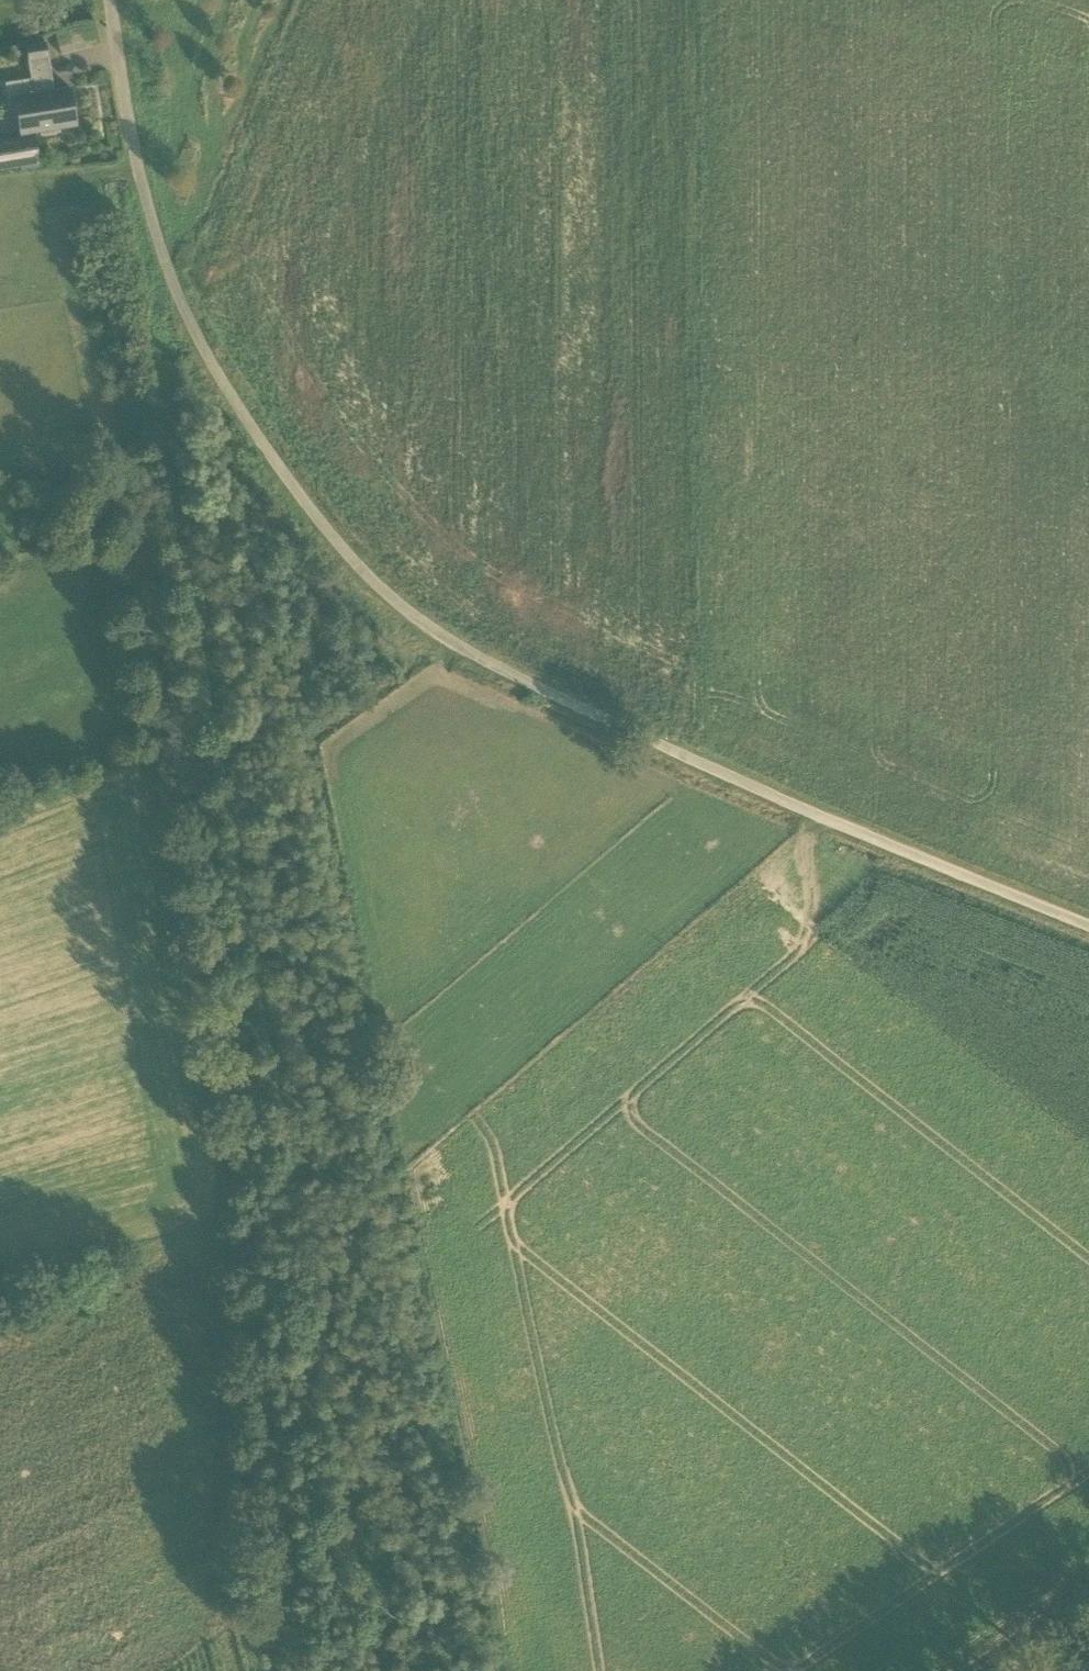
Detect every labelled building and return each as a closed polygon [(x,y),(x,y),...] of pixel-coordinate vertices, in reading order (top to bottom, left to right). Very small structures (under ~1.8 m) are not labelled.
[(27,47),(29,60),(49,56),(47,43),(27,47)] [(61,132),(60,127),(78,124),(72,88),(54,91),(52,78),(32,81),(34,94),(15,97),(20,133),(40,130),(41,135),(61,132)] [(0,139),(0,167),(21,163),(22,168),(41,165),(34,132),(0,139)]
